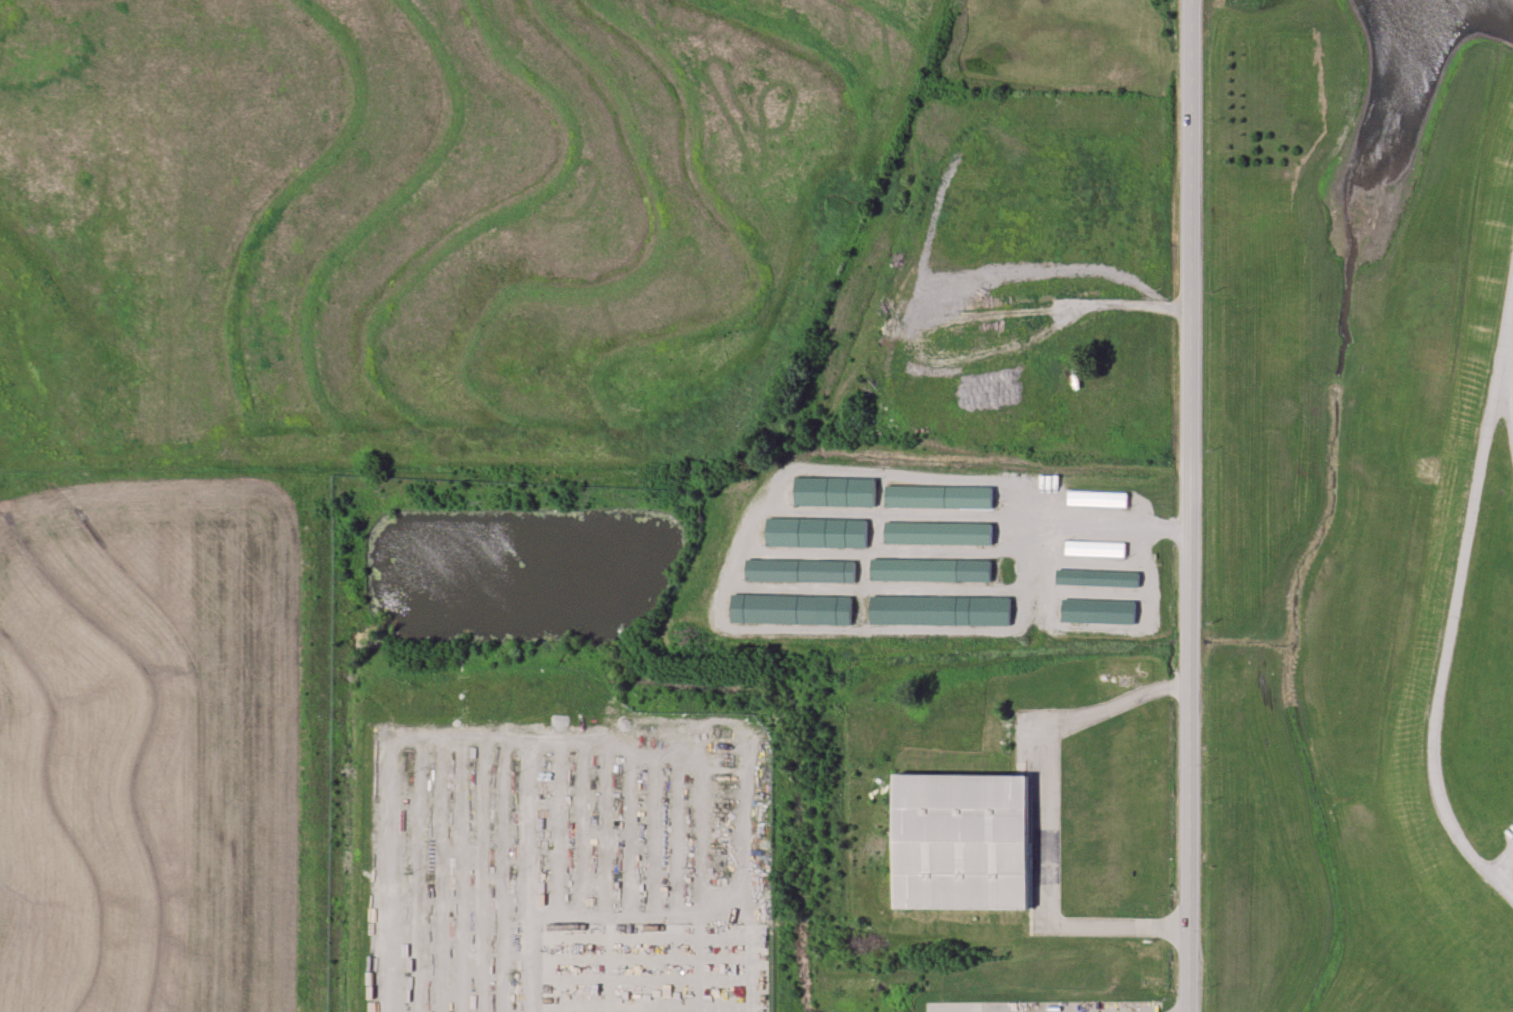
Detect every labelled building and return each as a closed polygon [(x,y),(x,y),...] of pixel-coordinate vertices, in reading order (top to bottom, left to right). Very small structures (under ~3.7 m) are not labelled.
[(874,479),(794,478),(794,507),(874,507),(874,479)] [(991,509),(991,487),(885,486),(885,508),(991,509)] [(1066,507),(1126,508),(1126,493),(1066,492),(1066,507)] [(865,548),(866,520),(766,519),(766,547),(865,548)] [(990,524),(884,523),(884,545),(990,546),(990,524)] [(1124,558),(1124,543),(1064,543),(1064,558),(1124,558)] [(854,584),(855,562),(745,560),(745,582),(854,584)] [(870,560),(870,582),(989,583),(990,561),(870,560)] [(731,596),(731,624),(817,625),(818,597),(731,596)] [(894,774),(1028,776),(1026,910),(893,909),(894,774)]
